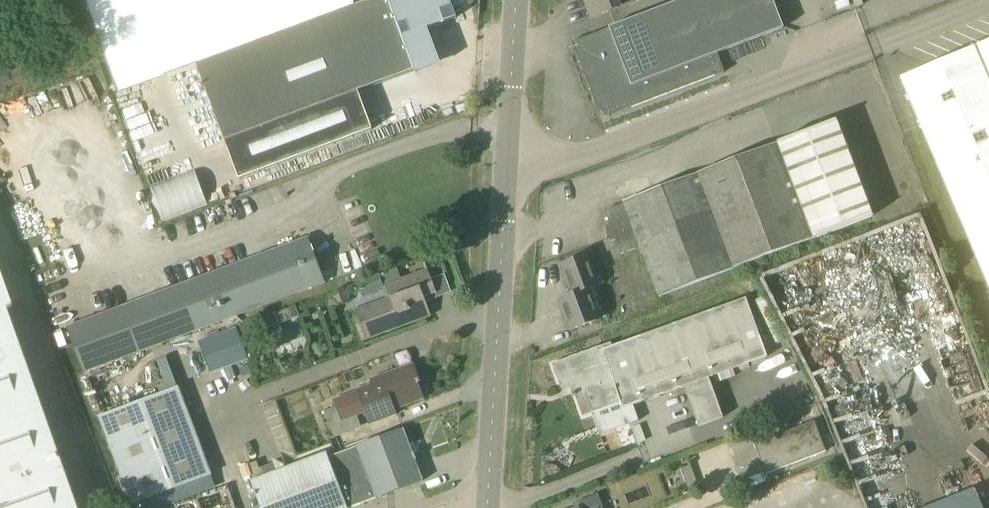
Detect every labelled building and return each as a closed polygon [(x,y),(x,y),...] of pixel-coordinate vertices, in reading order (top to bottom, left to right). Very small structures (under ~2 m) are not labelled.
[(450,0),(382,0),(193,69),(235,182),(372,130),(359,92),(415,72),(416,74),(442,64),(428,29),(457,19),(450,0)] [(784,28),(773,0),(686,0),(572,43),(595,102),(599,101),(604,116),(606,117),(608,117),(725,73),(718,54),(784,28)] [(592,18),(611,11),(615,10),(622,7),(619,0),(585,0),(592,18)] [(902,79),(988,286),(988,42),(902,79)] [(660,296),(873,217),(837,121),(625,202),(625,203),(605,211),(610,225),(605,227),(611,243),(616,242),(622,256),(642,248),(660,296)] [(83,372),(306,287),(325,280),(309,238),(67,330),(83,372)] [(599,286),(595,275),(588,256),(561,266),(573,296),(560,301),(571,331),(600,320),(589,290),(599,286)] [(436,291),(432,280),(428,271),(386,286),(391,299),(353,313),(363,341),(431,316),(425,298),(435,295),(434,292),(436,291)] [(364,299),(385,290),(379,275),(357,284),(364,299)] [(0,283),(0,507),(79,507),(0,283)] [(709,379),(768,358),(747,299),(613,347),(611,343),(552,365),(561,390),(572,386),(574,394),(572,394),(573,397),(575,396),(583,417),(622,403),(624,409),(684,387),(699,427),(723,418),(709,379)] [(299,309),(276,311),(280,339),(303,337),(299,309)] [(214,333),(214,364),(244,364),(245,333),(214,333)] [(163,387),(174,384),(168,356),(157,358),(163,387)] [(370,425),(379,422),(397,415),(395,408),(402,406),(403,407),(425,399),(419,384),(421,383),(414,364),(370,380),(372,386),(357,391),(370,425)] [(179,387),(100,417),(133,505),(212,475),(179,387)] [(965,397),(974,420),(988,414),(988,395),(987,389),(965,397)] [(766,475),(826,452),(815,422),(754,445),(766,475)] [(404,489),(423,482),(415,461),(417,460),(414,454),(413,455),(409,444),(409,445),(403,429),(330,458),(329,454),(252,484),(261,507),(353,507),(404,489)]
